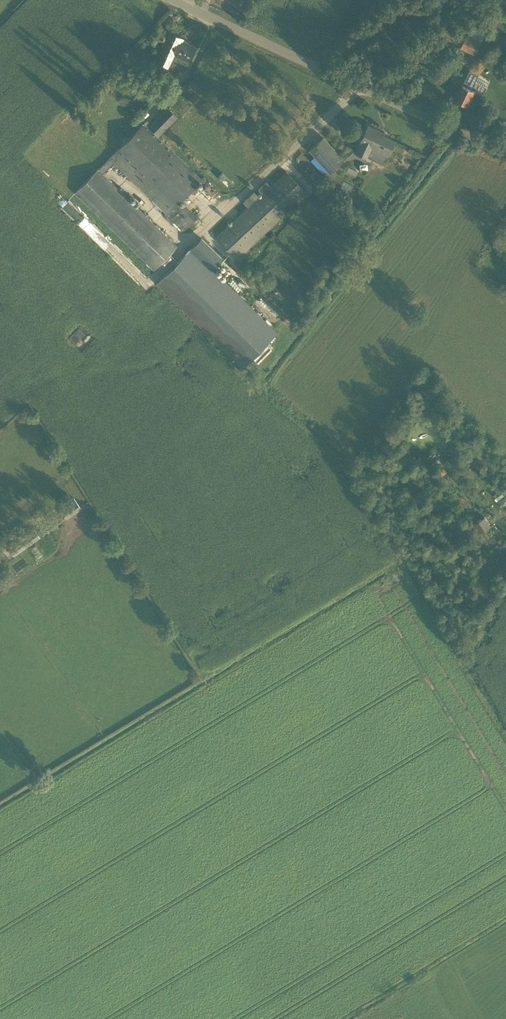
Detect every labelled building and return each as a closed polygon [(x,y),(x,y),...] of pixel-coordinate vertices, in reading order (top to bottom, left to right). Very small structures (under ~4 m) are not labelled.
[(189,61),(195,47),(186,43),(185,44),(182,42),(183,41),(181,41),(182,38),(168,32),(155,60),(169,66),(172,61),(186,68),(189,61)] [(461,47),(475,54),(482,40),(467,33),(461,47)] [(467,104),(468,105),(471,100),(479,104),(487,86),(476,81),(479,74),(470,70),(465,79),(466,82),(465,84),(463,84),(456,99),(461,101),(461,103),(466,105),(467,104)] [(75,192),(153,269),(177,246),(103,173),(114,162),(166,213),(191,236),(198,229),(205,235),(202,238),(221,260),(281,319),(313,286),(223,199),(226,196),(161,132),(177,117),(167,107),(148,127),(144,122),(109,157),(75,192)] [(360,142),(355,153),(366,158),(367,157),(371,147),(387,155),(394,141),(378,132),(379,130),(368,125),(359,142),(360,142)] [(323,137),(309,150),(330,172),(344,160),(342,159),(323,137)] [(242,212),(263,233),(307,193),(286,171),(270,186),(266,181),(258,189),(262,193),(242,212)] [(202,238),(201,238),(156,283),(242,367),(277,332),(212,269),(221,260),(202,238)] [(478,518),(480,528),(490,525),(488,516),(478,518)]
